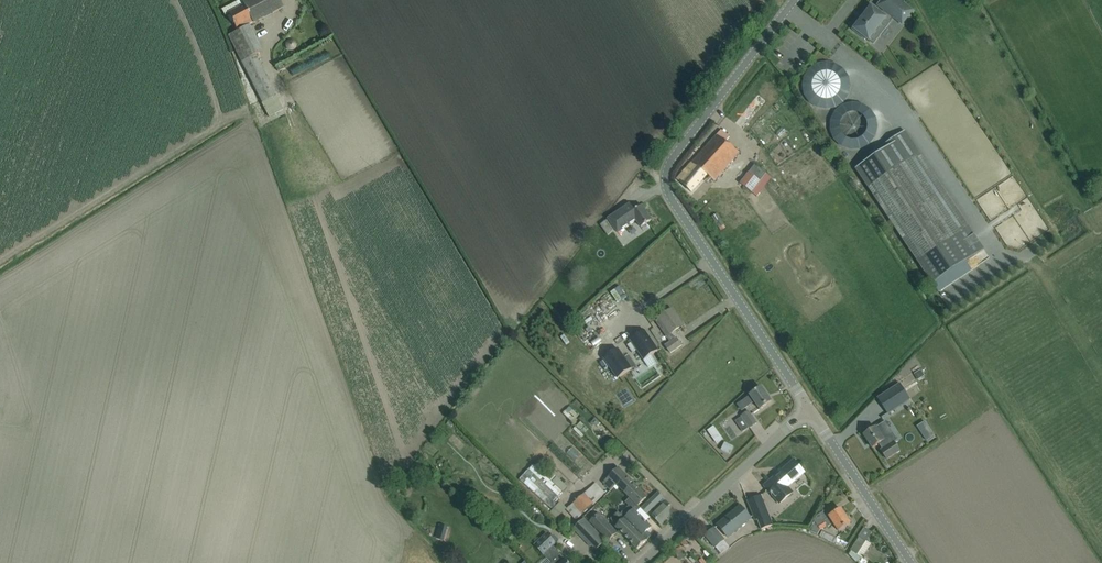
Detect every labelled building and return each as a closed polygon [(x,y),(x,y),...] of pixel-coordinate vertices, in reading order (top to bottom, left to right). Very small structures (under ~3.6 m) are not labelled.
[(243,6),(228,13),(233,23),(237,32),(227,36),(268,117),(283,110),(255,55),(262,51),(249,26),(256,22),(283,8),(279,0),(241,0),(243,6)] [(852,30),(864,40),(866,38),(873,44),(890,21),(893,17),(902,24),(912,11),(898,0),(882,0),(878,5),(885,11),(882,15),(871,7),(860,22),(858,21),(852,30)] [(867,188),(918,263),(932,284),(984,249),(969,228),(919,153),(904,131),(881,146),(883,150),(855,169),(867,188)] [(737,153),(725,142),(716,135),(677,179),(691,192),(706,175),(713,181),(737,153)] [(740,184),(752,193),(766,173),(754,165),(740,184)] [(840,210),(847,214),(850,210),(843,205),(840,210)] [(627,206),(618,212),(608,219),(618,233),(636,220),(641,227),(651,220),(641,206),(632,212),(627,206)] [(607,234),(614,229),(608,219),(600,225),(607,234)] [(581,275),(572,265),(565,272),(574,281),(581,275)] [(659,318),(655,321),(661,330),(670,342),(665,345),(670,353),(672,352),(681,345),(676,338),(675,339),(671,333),(682,325),(672,310),(663,316),(659,318)] [(629,340),(643,361),(658,350),(644,330),(629,340)] [(618,378),(631,369),(618,349),(604,359),(618,378)] [(918,380),(924,375),(920,368),(914,373),(918,380)] [(901,396),(891,385),(869,406),(880,416),(901,396)] [(761,387),(752,394),(750,396),(744,400),(744,399),(738,404),(741,409),(748,404),(748,405),(754,401),(760,410),(771,402),(761,387)] [(775,387),(770,389),(775,400),(780,398),(775,387)] [(742,432),(749,428),(756,423),(748,411),(741,416),(741,417),(735,421),(742,432)] [(924,421),(917,426),(927,441),(934,436),(924,421)] [(873,429),(864,435),(872,448),(878,444),(882,449),(881,450),(887,459),(896,453),(899,451),(894,442),(897,440),(893,433),(885,422),(876,428),(875,427),(873,429)] [(713,424),(708,428),(719,441),(724,436),(713,424)] [(725,442),(721,450),(730,455),(734,447),(725,442)] [(787,487),(796,479),(804,472),(794,460),(764,486),(779,503),(792,492),(787,487)] [(563,492),(533,464),(519,479),(553,510),(558,505),(554,501),(563,492)] [(630,498),(640,508),(638,506),(646,498),(632,484),(633,483),(618,468),(603,483),(610,491),(613,487),(616,484),(619,487),(624,492),(624,491),(630,497),(630,498)] [(605,494),(595,483),(566,510),(575,520),(605,494)] [(718,496),(711,488),(702,496),(710,503),(718,496)] [(674,511),(658,493),(641,509),(646,514),(653,507),(657,511),(652,516),(660,524),(674,511)] [(772,524),(764,507),(760,497),(748,502),(752,512),(755,520),(757,519),(761,529),(772,524)] [(636,512),(640,508),(630,498),(625,502),(628,506),(620,514),(618,512),(646,541),(627,521),(628,520),(647,540),(651,536),(647,532),(651,527),(636,512)] [(750,518),(747,514),(740,506),(717,525),(727,537),(750,518)] [(832,506),(823,512),(816,516),(814,520),(815,522),(810,532),(817,535),(820,530),(826,526),(827,527),(833,523),(839,531),(850,523),(841,509),(836,512),(832,506)] [(637,549),(646,541),(618,512),(610,519),(615,526),(637,549)] [(601,540),(604,543),(606,541),(607,543),(617,533),(599,514),(590,522),(604,538),(601,540)] [(604,538),(590,522),(588,523),(584,519),(573,529),(590,546),(591,545),(596,551),(604,543),(601,540),(604,538)] [(864,527),(858,537),(859,537),(850,550),(857,554),(866,540),(870,535),(871,532),(864,527)] [(715,547),(721,554),(730,547),(724,540),(714,528),(705,535),(715,547)] [(836,538),(822,531),(819,536),(833,543),(836,538)] [(553,547),(556,544),(546,533),(534,545),(550,562),(568,562),(553,547)] [(866,540),(871,544),(875,538),(870,535),(866,540)] [(509,555),(507,557),(505,554),(500,558),(498,556),(489,562),(516,562),(509,555)]
